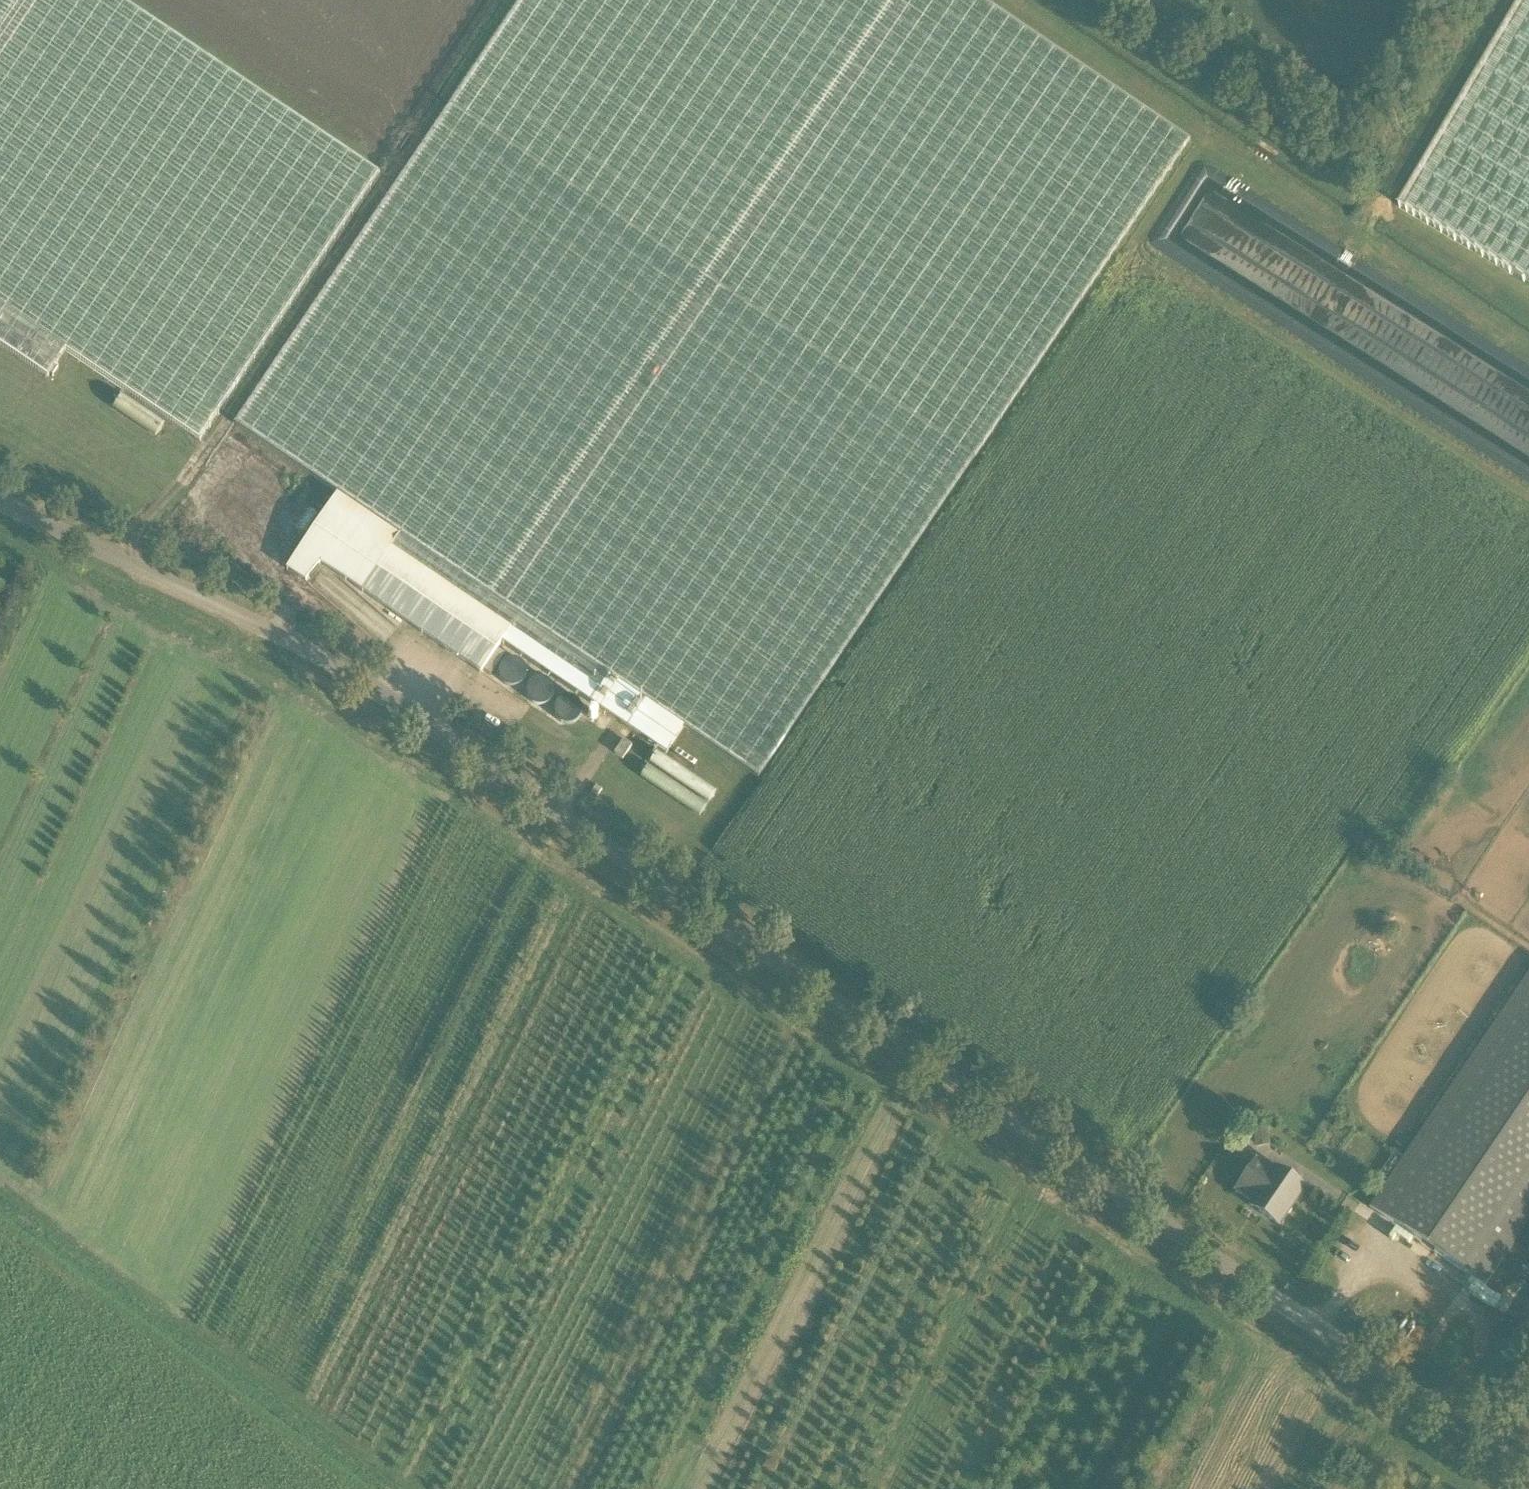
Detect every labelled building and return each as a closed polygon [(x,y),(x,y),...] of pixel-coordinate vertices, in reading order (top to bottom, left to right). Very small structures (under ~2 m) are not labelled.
[(48,378),(66,351),(200,441),(215,419),(379,175),(119,0),(0,0),(0,345),(48,378)] [(337,494),(287,569),(306,582),(321,564),(362,593),(481,674),(502,643),(666,755),(684,729),(758,779),(975,459),(1189,141),(982,0),(522,0),(452,105),(235,425),(337,494)] [(1400,207),(1528,283),(1528,0),(1523,0),(1400,207)] [(1334,333),(1361,337),(1359,349),(1505,436),(1506,430),(1510,430),(1511,422),(1522,428),(1528,417),(1528,368),(1199,171),(1172,215),(1192,218),(1191,225),(1215,240),(1189,236),(1190,224),(1182,238),(1254,281),(1266,262),(1301,283),(1294,294),(1292,292),(1287,300),(1318,319),(1323,312),(1342,315),(1341,323),(1334,333)] [(146,410),(137,423),(154,435),(163,422),(146,410)] [(632,746),(624,741),(621,745),(614,755),(623,761),(632,746)] [(640,775),(698,816),(715,793),(656,752),(640,775)] [(1369,1208),(1485,1287),(1528,1223),(1528,974),(1369,1208)] [(1256,1141),(1271,1138),(1269,1128),(1254,1130),(1256,1141)] [(1249,1206),(1253,1208),(1279,1227),(1305,1189),(1275,1168),(1272,1172),(1256,1161),(1235,1192),(1251,1203),(1249,1206)]
